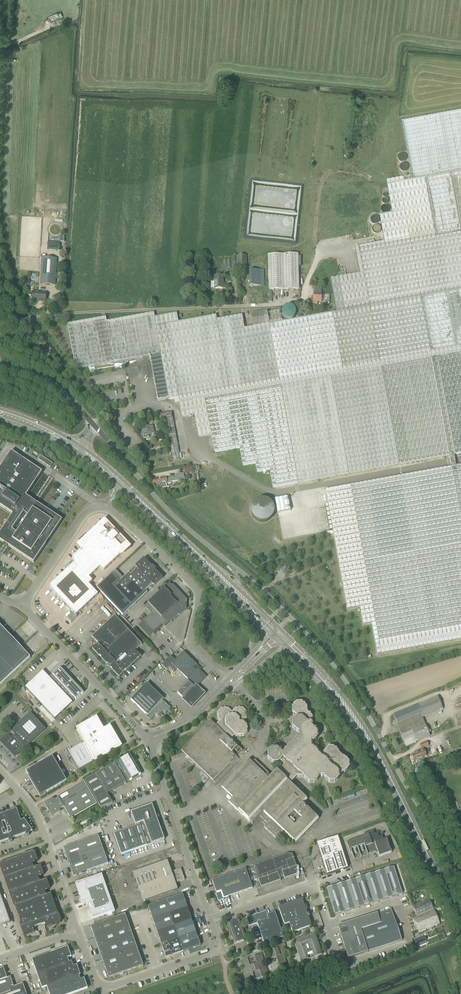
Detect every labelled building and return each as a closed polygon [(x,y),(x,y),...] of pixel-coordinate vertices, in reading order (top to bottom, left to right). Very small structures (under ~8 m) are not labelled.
[(106,322),(106,318),(68,324),(76,369),(150,355),(158,399),(168,397),(169,399),(174,399),(175,405),(180,404),(182,417),(195,415),(199,437),(211,435),(214,453),(240,448),(243,466),(255,464),(257,473),(270,470),(273,488),(460,454),(460,111),(401,122),(412,181),(400,183),(399,179),(395,179),(396,184),(387,186),(392,213),(380,215),(384,242),(355,247),(360,274),(330,279),(336,312),(282,322),(253,327),(244,329),(242,316),(217,320),(216,316),(178,323),(177,314),(155,318),(154,313),(106,322)] [(408,165),(402,162),(399,168),(405,171),(408,165)] [(370,217),(373,223),(379,221),(376,215),(370,217)] [(301,256),(298,256),(298,254),(268,255),(269,290),(269,302),(272,302),(271,290),(299,289),(298,272),(300,271),(300,266),(301,266),(301,256)] [(237,268),(246,268),(246,256),(237,256),(237,268)] [(55,285),(57,259),(42,258),(40,284),(55,285)] [(264,270),(260,270),(249,270),(250,287),(264,286),(264,270)] [(214,276),(215,282),(211,282),(211,289),(225,288),(225,284),(223,284),(223,276),(214,276)] [(314,287),(314,294),(313,303),(317,303),(317,302),(321,302),(321,304),(329,304),(330,295),(321,294),(321,288),(314,287)] [(46,300),(46,293),(33,292),(32,301),(39,301),(39,300),(46,300)] [(253,327),(282,322),(280,310),(267,312),(267,311),(251,314),(253,327)] [(172,418),(171,412),(166,413),(167,420),(166,420),(174,461),(180,460),(177,440),(173,418),(172,418)] [(149,438),(148,435),(154,434),(153,426),(142,428),(144,439),(149,438)] [(50,539),(62,520),(58,517),(45,508),(35,502),(26,496),(42,472),(11,451),(0,468),(0,506),(12,514),(0,532),(0,541),(7,545),(33,563),(50,539)] [(38,459),(50,467),(53,463),(41,455),(38,459)] [(325,490),(343,587),(346,605),(359,603),(362,620),(375,618),(379,640),(391,638),(394,656),(460,643),(460,465),(325,490)] [(174,478),(167,479),(166,478),(152,481),(153,485),(157,484),(158,486),(160,485),(160,489),(166,488),(166,484),(171,483),(171,482),(185,479),(184,473),(176,475),(176,478),(174,478)] [(288,497),(275,499),(277,513),(290,511),(288,497)] [(267,521),(271,519),(274,516),(275,512),(275,508),(274,504),(272,501),(268,499),(264,498),(260,499),(257,500),(254,503),(252,506),(252,510),(252,513),(254,517),(256,520),(260,521),(263,522),(267,521)] [(77,617),(76,615),(98,595),(89,585),(92,581),(89,578),(100,568),(102,570),(104,570),(128,548),(128,546),(122,539),(106,522),(103,522),(86,539),(80,544),(80,547),(82,549),(72,559),(72,561),(66,566),(66,569),(67,570),(50,586),(50,588),(74,613),(67,619),(71,623),(77,617)] [(144,559),(120,581),(112,573),(97,588),(123,615),(147,593),(146,591),(150,587),(152,588),(154,586),(162,578),(155,570),(156,569),(154,567),(153,566),(151,567),(144,559)] [(185,608),(186,607),(187,604),(185,602),(185,598),(182,594),(179,594),(178,592),(178,590),(173,585),(171,585),(169,583),(165,588),(165,587),(145,606),(151,613),(138,626),(149,637),(162,625),(163,626),(170,620),(171,621),(178,615),(180,615),(185,610),(185,608)] [(115,615),(114,616),(92,637),(98,644),(93,649),(108,665),(107,666),(109,668),(110,667),(119,677),(140,656),(135,651),(142,644),(115,615)] [(20,647),(0,625),(0,687),(31,658),(20,647)] [(179,648),(172,656),(175,659),(183,651),(179,648)] [(165,662),(162,666),(166,670),(169,666),(171,664),(172,664),(177,669),(188,679),(189,680),(177,693),(182,698),(196,684),(197,685),(199,684),(201,681),(206,676),(197,668),(198,667),(183,652),(175,661),(171,657),(165,662)] [(171,664),(169,666),(175,672),(177,669),(172,664),(171,664)] [(58,670),(57,670),(49,678),(43,671),(25,687),(55,719),(73,703),(72,702),(75,699),(76,700),(83,693),(62,670),(61,670),(61,669),(60,669),(59,669),(58,670)] [(150,720),(150,719),(156,714),(158,716),(163,711),(165,714),(171,708),(163,700),(163,699),(147,683),(131,700),(146,714),(145,715),(150,720)] [(190,710),(204,695),(194,686),(180,701),(190,710)] [(395,721),(396,724),(397,723),(402,735),(401,735),(406,747),(416,743),(416,742),(430,736),(425,726),(422,718),(443,709),(437,696),(393,715),(395,721)] [(287,788),(291,784),(297,777),(304,777),(304,778),(306,780),(305,780),(307,782),(307,781),(309,783),(314,783),(316,781),(317,781),(318,780),(319,778),(319,777),(324,777),(324,778),(326,779),(326,780),(327,781),(328,781),(330,783),(335,783),(337,781),(338,779),(340,777),(340,776),(344,772),(345,772),(347,770),(348,769),(350,767),(350,762),(348,760),(348,759),(347,758),(346,758),(344,756),(343,756),(339,753),(339,752),(337,750),(337,749),(336,748),(334,747),(329,747),(327,749),(326,748),(325,750),(323,752),(324,753),(319,753),(319,752),(317,750),(316,749),(315,749),(313,747),(312,747),(312,742),(313,742),(315,740),(315,741),(317,739),(316,739),(318,737),(318,732),(316,730),(317,730),(315,728),(315,729),(312,726),(313,725),(313,723),(312,723),(313,722),(313,717),(311,715),(311,714),(310,713),(309,713),(307,712),(307,707),(305,705),(306,704),(304,703),(302,702),(297,702),(295,704),(295,703),(293,705),(294,705),(292,707),(292,712),(294,714),(295,716),(295,715),(297,717),(295,719),(294,720),(292,722),(292,728),(294,729),(294,730),(295,731),(296,731),(298,733),(299,733),(299,737),(298,737),(296,739),(294,740),(295,741),(293,743),(293,742),(291,742),(287,746),(287,748),(288,748),(286,750),(286,749),(284,751),(285,751),(283,753),(281,751),(282,751),(280,750),(278,748),(273,748),(271,750),(270,750),(269,751),(269,752),(268,753),(268,759),(270,761),(269,761),(271,762),(273,764),(278,764),(280,762),(284,765),(278,772),(276,769),(270,775),(255,760),(250,765),(246,761),(223,785),(227,789),(225,792),(233,799),(234,799),(243,808),(239,813),(250,824),(251,823),(253,825),(260,817),(267,824),(264,828),(276,839),(280,835),(286,842),(290,838),(296,844),(319,819),(287,788)] [(213,782),(237,756),(243,750),(231,739),(235,735),(236,737),(239,737),(241,737),(244,737),(246,734),(245,733),(247,731),(247,730),(248,730),(248,728),(247,728),(247,725),(244,722),(247,718),(247,716),(247,714),(247,711),(243,707),(240,707),(238,707),(236,708),(232,711),(229,708),(226,708),(226,707),(224,707),(224,708),(221,708),(218,712),(218,714),(217,714),(217,716),(218,716),(218,719),(220,721),(216,725),(210,720),(181,751),(213,782)] [(30,715),(1,742),(7,749),(5,751),(7,752),(9,751),(15,757),(44,729),(30,715)] [(77,729),(84,742),(85,744),(82,745),(82,744),(68,753),(79,771),(93,763),(92,762),(95,761),(95,762),(121,746),(110,727),(104,730),(96,718),(77,729)] [(423,748),(429,746),(427,741),(420,744),(422,749),(414,752),(415,754),(411,756),(413,761),(426,756),(423,748)] [(115,763),(85,781),(101,808),(113,803),(107,794),(126,783),(126,782),(130,780),(130,781),(141,774),(130,755),(118,761),(119,762),(115,764),(115,763)] [(67,781),(52,757),(26,772),(40,797),(67,781)] [(71,819),(72,819),(97,804),(84,781),(57,796),(58,797),(54,800),(54,799),(44,804),(52,817),(61,811),(60,810),(64,808),(71,819)] [(114,834),(119,848),(121,855),(152,844),(164,840),(152,805),(131,812),(135,825),(136,825),(136,826),(114,834)] [(24,820),(21,821),(17,809),(3,814),(3,813),(2,813),(2,812),(0,813),(0,814),(0,815),(0,843),(9,840),(10,842),(12,841),(12,840),(12,839),(26,834),(27,836),(29,835),(29,834),(29,833),(33,832),(25,820),(24,820)] [(379,857),(392,852),(387,839),(384,840),(382,836),(379,837),(378,833),(375,834),(373,830),(364,833),(365,836),(346,843),(350,854),(352,853),(354,859),(361,857),(368,854),(375,852),(378,853),(379,857)] [(98,836),(63,848),(73,876),(92,870),(95,868),(108,864),(98,836)] [(338,837),(317,844),(322,859),(321,859),(322,862),(323,865),(327,875),(348,868),(338,837)] [(56,924),(60,923),(62,920),(59,914),(58,914),(51,893),(46,895),(45,891),(50,889),(50,888),(47,880),(46,879),(40,881),(39,877),(44,875),(44,874),(41,866),(40,865),(34,868),(32,863),(38,862),(38,860),(35,852),(33,851),(22,855),(21,856),(0,864),(0,867),(14,907),(15,907),(20,923),(20,924),(23,934),(26,935),(34,932),(35,931),(33,928),(45,924),(46,927),(48,927),(56,924)] [(299,874),(293,856),(292,854),(287,854),(254,866),(261,887),(280,881),(279,878),(284,877),(285,879),(299,874)] [(168,861),(134,871),(142,901),(178,890),(176,882),(185,880),(182,868),(172,871),(168,861)] [(384,870),(393,897),(402,894),(394,867),(384,870)] [(246,869),(212,881),(219,900),(253,888),(247,872),(246,869)] [(393,897),(384,870),(375,873),(383,900),(393,897)] [(383,900),(375,873),(365,876),(374,903),(383,900)] [(94,875),(95,877),(84,881),(84,880),(75,883),(81,898),(79,899),(81,903),(86,901),(93,919),(115,911),(102,875),(98,876),(97,874),(94,875)] [(365,876),(356,879),(364,906),(374,903),(365,876)] [(356,879),(346,882),(355,909),(364,906),(356,879)] [(107,884),(111,896),(118,894),(114,882),(107,884)] [(355,909),(346,882),(337,885),(345,912),(355,909)] [(345,912),(337,885),(327,888),(335,915),(345,912)] [(10,923),(0,894),(0,926),(10,923)] [(170,913),(187,907),(183,894),(148,906),(152,919),(170,913)] [(289,923),(293,933),(312,926),(308,917),(310,916),(309,913),(308,914),(302,898),(278,907),(285,925),(289,923)] [(430,900),(413,907),(417,916),(434,909),(430,900)] [(187,907),(170,913),(174,926),(192,920),(187,907)] [(402,941),(400,935),(391,909),(378,913),(382,923),(381,923),(371,926),(362,929),(369,952),(402,941)] [(424,914),(413,919),(418,931),(418,932),(419,932),(426,929),(434,926),(440,923),(437,917),(434,910),(427,913),(424,914)] [(284,937),(279,924),(275,912),(267,915),(266,911),(247,918),(249,926),(257,923),(264,944),(284,937)] [(170,913),(152,919),(157,932),(174,926),(170,913)] [(377,913),(367,916),(371,926),(381,923),(377,913)] [(117,917),(91,926),(109,978),(143,966),(125,914),(117,917)] [(367,916),(358,920),(361,929),(362,929),(371,926),(367,916)] [(196,933),(192,920),(174,926),(179,939),(196,933)] [(358,920),(348,923),(353,939),(363,936),(361,929),(358,920)] [(234,944),(246,940),(239,921),(228,925),(234,944)] [(353,939),(348,923),(338,926),(343,942),(353,939)] [(174,926),(157,932),(161,945),(179,939),(174,926)] [(201,945),(196,933),(179,939),(183,952),(201,945)] [(301,962),(322,955),(315,934),(294,941),(301,962)] [(368,952),(363,936),(353,939),(358,955),(368,952)] [(417,945),(426,941),(424,936),(414,941),(417,945)] [(183,952),(179,939),(161,945),(166,958),(183,952)] [(353,939),(343,942),(348,958),(350,957),(358,955),(353,939)] [(277,944),(278,948),(267,952),(269,959),(276,957),(281,970),(288,968),(280,943),(277,944)] [(70,962),(69,958),(71,957),(68,947),(32,960),(37,974),(70,962)] [(248,982),(269,975),(261,954),(241,961),(248,982)] [(70,962),(37,974),(42,988),(47,987),(79,975),(80,975),(77,965),(74,966),(72,962),(70,962)] [(23,984),(14,987),(10,977),(7,978),(4,968),(0,970),(0,993),(27,993),(23,984)] [(79,975),(47,987),(49,993),(71,993),(88,988),(84,979),(81,980),(79,975)]
